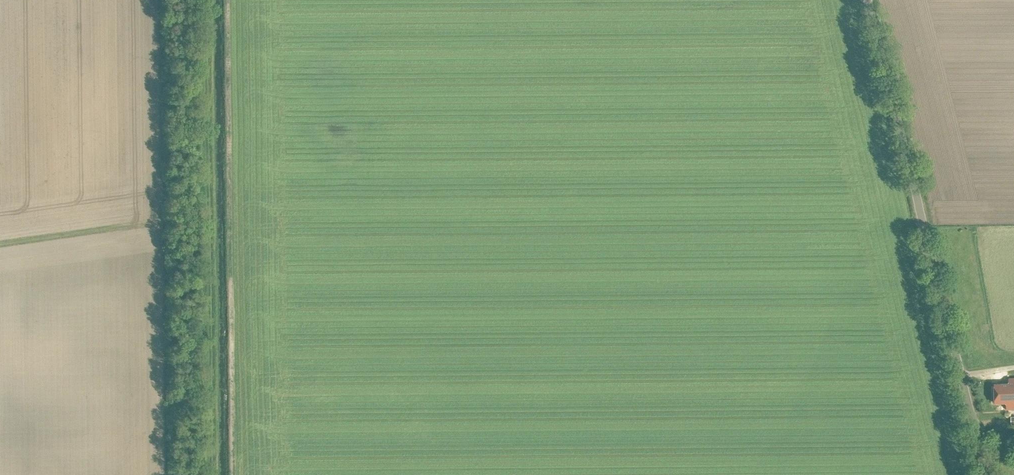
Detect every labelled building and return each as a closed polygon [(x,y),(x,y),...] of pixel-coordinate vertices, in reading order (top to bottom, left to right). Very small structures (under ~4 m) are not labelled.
[(1013,410),(1013,379),(1010,379),(1010,385),(995,386),(996,404),(1007,404),(1007,411),(1013,410)]
